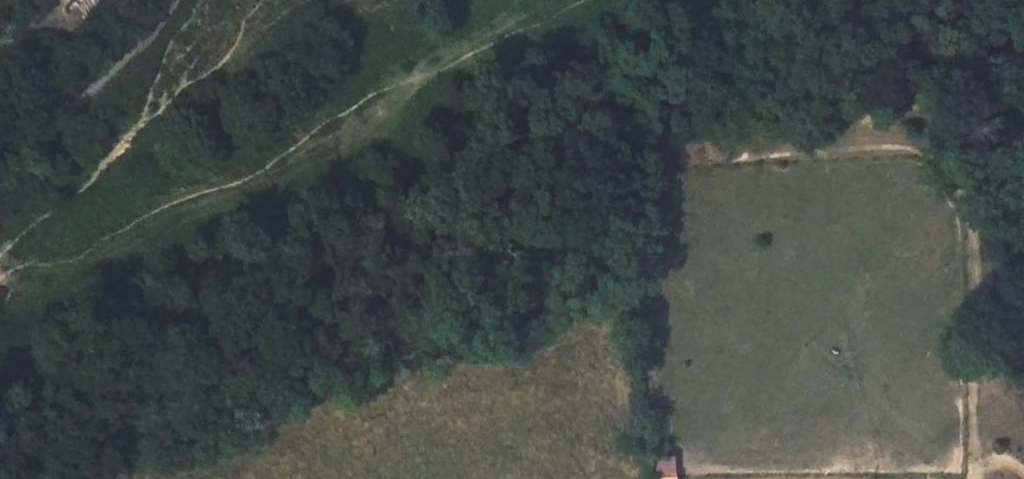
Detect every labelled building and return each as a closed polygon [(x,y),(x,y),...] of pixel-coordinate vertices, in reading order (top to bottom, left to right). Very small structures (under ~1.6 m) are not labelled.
[(673,455),(651,456),(653,478),(675,478),(673,455)]
